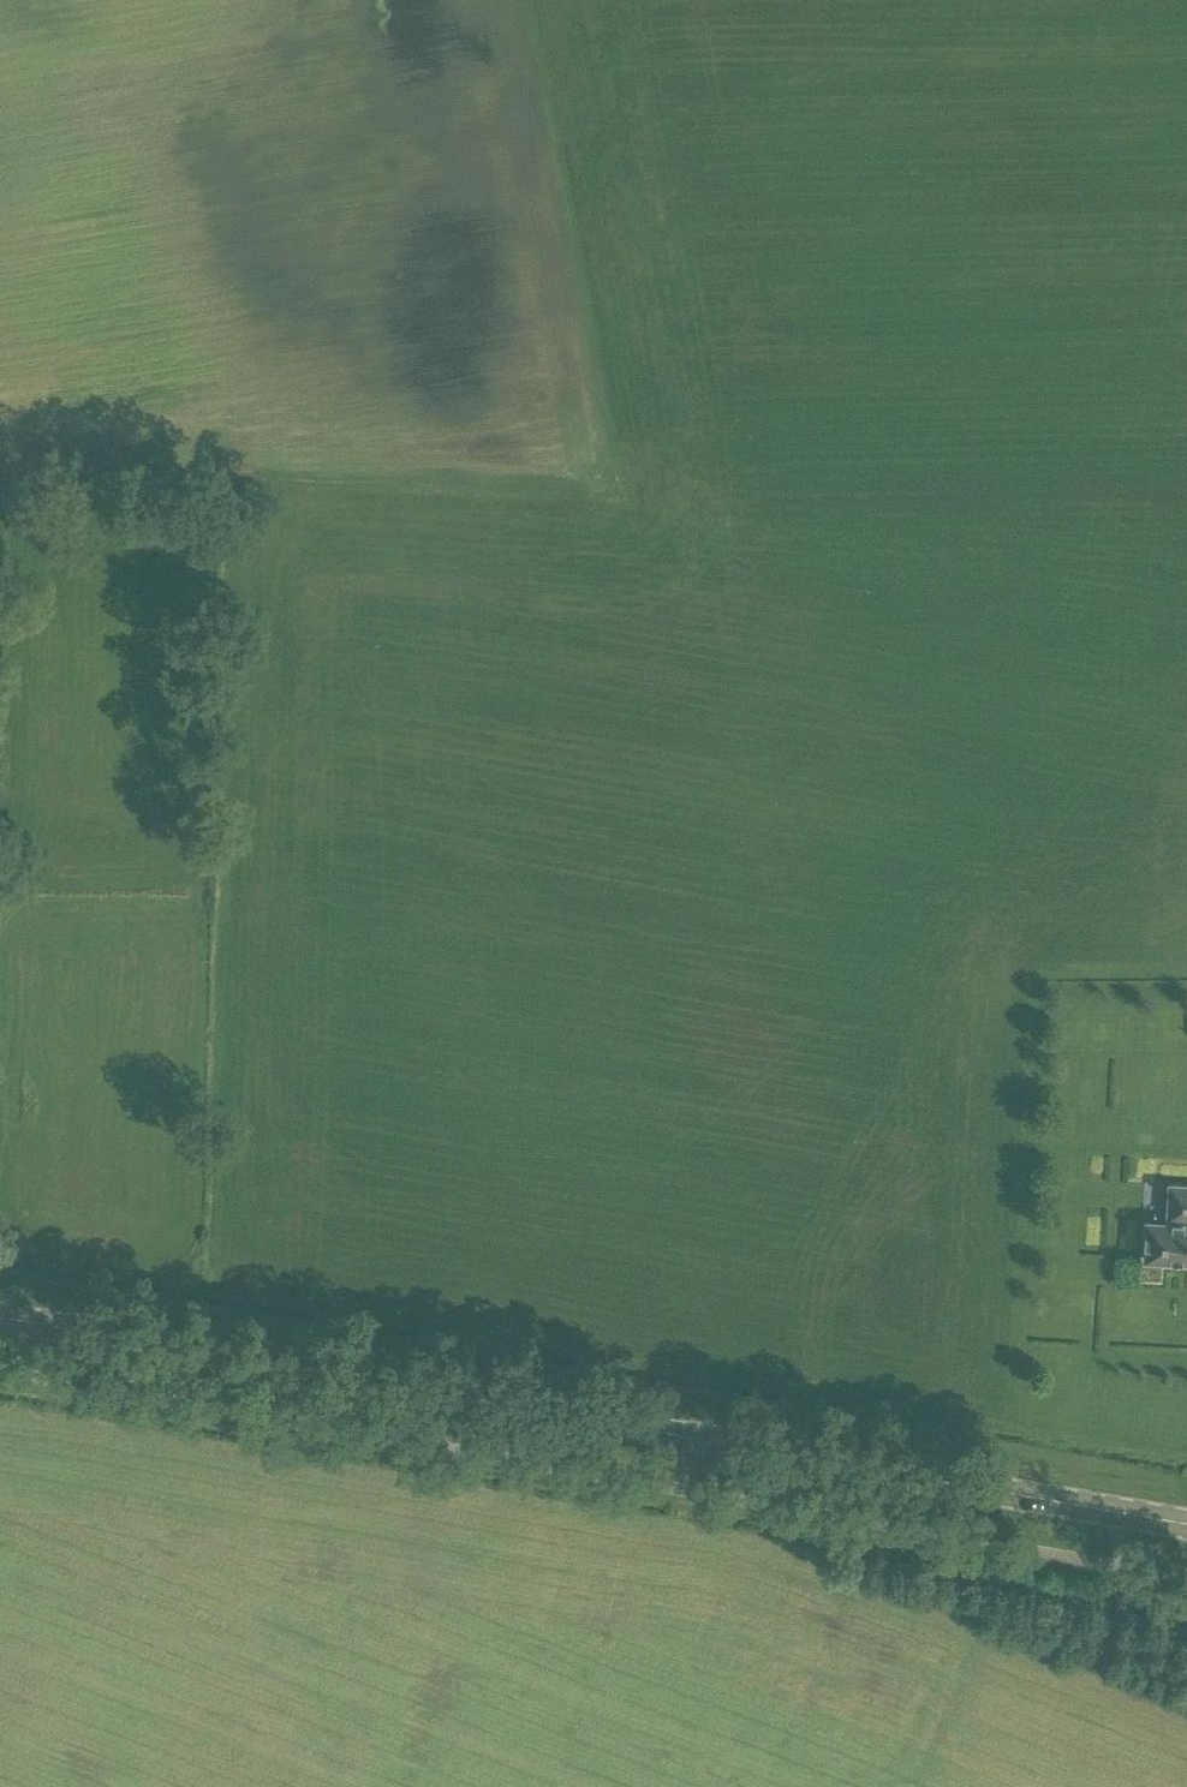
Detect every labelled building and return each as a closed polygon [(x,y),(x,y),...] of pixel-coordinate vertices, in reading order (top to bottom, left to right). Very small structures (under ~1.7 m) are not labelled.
[(1168,1184),(1167,1221),(1145,1220),(1143,1262),(1186,1264),(1186,1185),(1168,1184)]
